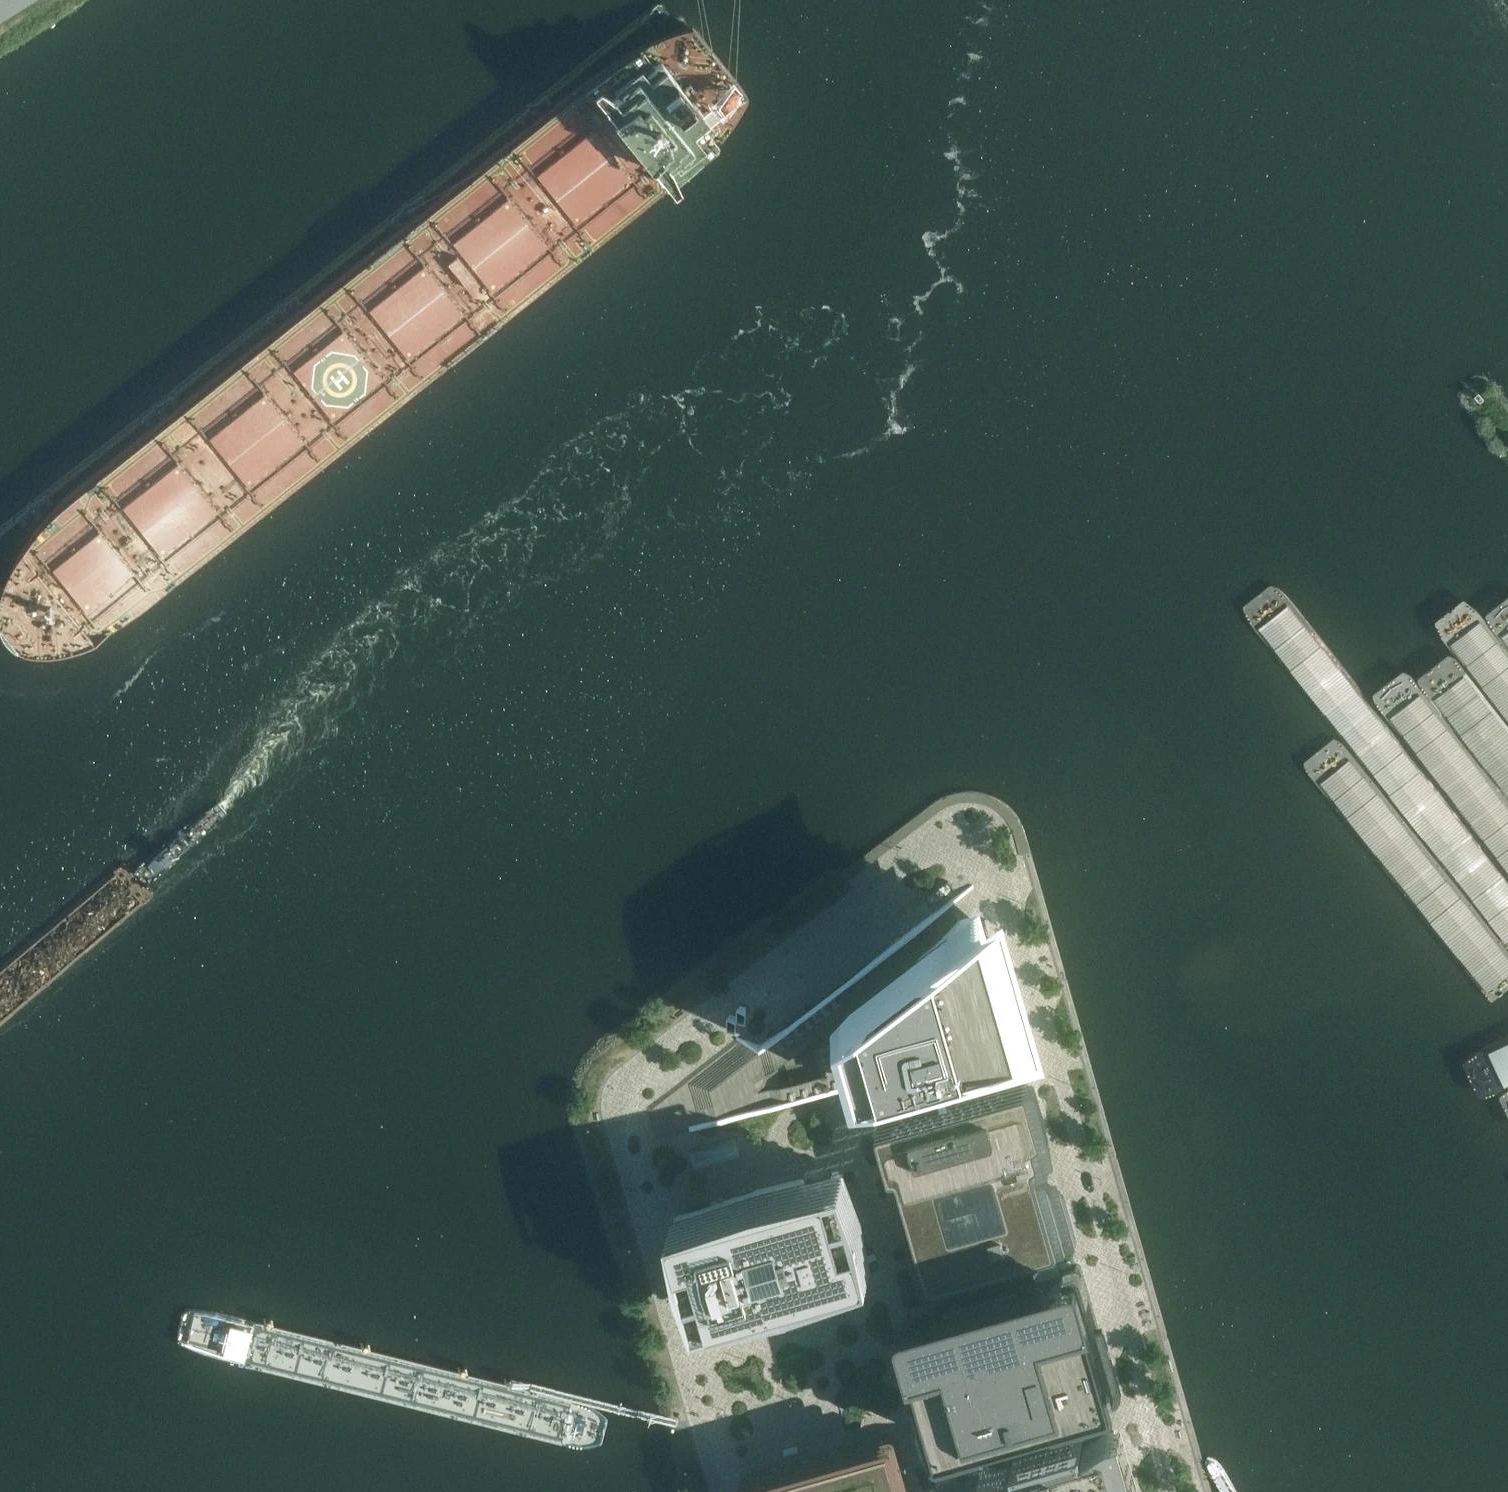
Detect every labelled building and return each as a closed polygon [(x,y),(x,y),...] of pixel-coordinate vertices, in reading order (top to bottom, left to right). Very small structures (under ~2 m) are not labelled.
[(21,0),(0,0),(0,13),(21,0)] [(989,987),(988,987),(970,924),(972,922),(971,917),(960,919),(958,922),(955,912),(952,903),(974,886),(973,884),(951,899),(892,944),(893,944),(806,1011),(807,1015),(813,1037),(823,1073),(829,1091),(991,1045),(1005,1037),(1003,1032),(1001,1032),(991,999),(993,998),(994,997),(995,996),(996,994),(996,993),(995,991),(995,990),(994,988),(993,988),(991,987),(989,987)] [(780,1035),(770,1043),(774,1055),(777,1066),(796,1050),(813,1037),(806,1011),(786,1026),(778,1031),(780,1035)] [(780,1035),(778,1031),(760,1046),(737,1037),(736,1039),(740,1041),(759,1051),(709,1090),(717,1117),(689,1126),(689,1127),(690,1130),(690,1131),(697,1129),(791,1102),(789,1097),(786,1098),(785,1099),(781,1085),(758,1091),(755,1083),(777,1066),(774,1055),(770,1043),(780,1035)] [(690,1130),(689,1127),(659,1135),(651,1108),(740,1041),(736,1039),(648,1106),(647,1107),(655,1136),(656,1140),(690,1130)] [(791,1102),(829,1091),(823,1073),(782,1085),(786,1098),(789,1097),(791,1102)] [(985,1095),(984,1095),(952,1104),(882,1125),(881,1125),(880,1126),(880,1127),(879,1127),(879,1128),(879,1129),(894,1182),(894,1183),(895,1183),(895,1184),(896,1184),(896,1185),(897,1185),(898,1185),(899,1185),(900,1185),(901,1185),(902,1185),(903,1186),(903,1187),(904,1187),(912,1217),(912,1218),(912,1219),(912,1220),(912,1221),(911,1221),(910,1222),(909,1222),(908,1223),(908,1224),(907,1224),(907,1225),(907,1226),(907,1227),(922,1280),(922,1281),(923,1281),(923,1282),(924,1282),(925,1282),(926,1282),(927,1282),(940,1278),(941,1279),(1051,1247),(1070,1242),(1070,1241),(1071,1241),(1072,1240),(1072,1239),(1073,1239),(1073,1238),(1073,1237),(1072,1237),(1064,1207),(1064,1206),(1063,1206),(1063,1205),(1062,1204),(1061,1204),(1060,1204),(1059,1204),(1058,1204),(1057,1204),(1056,1204),(1056,1203),(1055,1203),(1055,1202),(1054,1201),(1052,1194),(1052,1193),(1051,1192),(1051,1191),(1050,1191),(1049,1191),(1048,1191),(1047,1191),(1046,1191),(1045,1191),(1044,1191),(1044,1190),(1043,1189),(1043,1188),(1041,1182),(1041,1181),(1040,1181),(1040,1180),(1039,1180),(1039,1179),(1038,1179),(1037,1179),(1036,1179),(1029,1181),(1028,1181),(1027,1181),(1026,1181),(1026,1180),(1025,1180),(1025,1179),(1024,1176),(1025,1175),(1026,1175),(1027,1174),(1027,1173),(1028,1173),(1028,1172),(1028,1171),(1028,1170),(1028,1169),(1028,1168),(1028,1167),(1027,1166),(1026,1165),(1025,1164),(1024,1164),(1023,1164),(1022,1164),(1021,1164),(1020,1164),(1020,1163),(1020,1161),(1020,1160),(1020,1159),(1020,1158),(1020,1157),(1021,1157),(1022,1156),(1029,1154),(1030,1154),(1030,1153),(1031,1153),(1031,1152),(1031,1151),(1032,1151),(1032,1150),(1031,1150),(1025,1128),(1025,1127),(1025,1126),(1026,1125),(1027,1124),(1028,1124),(1036,1122),(1036,1121),(1037,1121),(1038,1120),(1038,1119),(1038,1118),(1038,1117),(1030,1087),(1030,1086),(1029,1086),(1029,1085),(1028,1085),(1028,1084),(1027,1084),(1026,1084),(1025,1084),(1006,1089),(985,1095)] [(736,1137),(690,1150),(695,1166),(741,1153),(736,1137)] [(740,1334),(786,1320),(787,1321),(788,1323),(789,1324),(790,1325),(792,1325),(793,1325),(795,1325),(796,1325),(797,1325),(798,1324),(800,1323),(800,1322),(801,1320),(801,1319),(801,1317),(801,1316),(842,1304),(839,1293),(836,1284),(834,1285),(832,1279),(831,1275),(860,1267),(860,1268),(863,1267),(865,1267),(864,1261),(860,1240),(855,1217),(849,1201),(846,1202),(840,1185),(842,1184),(837,1170),(833,1171),(833,1173),(804,1181),(804,1178),(757,1189),(675,1217),(685,1266),(706,1322),(708,1329),(714,1329),(715,1333),(716,1337),(712,1338),(713,1342),(741,1336),(740,1334)] [(978,1430),(979,1430),(1000,1423),(1053,1409),(1091,1398),(1100,1395),(1102,1393),(1102,1391),(1101,1388),(1091,1355),(1094,1354),(1095,1352),(1096,1350),(1096,1347),(1094,1344),(1091,1342),(1088,1342),(1086,1337),(1087,1334),(1091,1333),(1097,1331),(1098,1328),(1096,1320),(1094,1311),(1091,1302),(1088,1290),(1083,1272),(1082,1271),(1082,1269),(1081,1267),(1081,1266),(1080,1265),(1079,1263),(1078,1263),(1076,1263),(1075,1264),(944,1301),(941,1302),(940,1302),(940,1303),(939,1303),(938,1304),(937,1304),(936,1305),(936,1306),(936,1307),(936,1308),(937,1309),(937,1310),(938,1314),(953,1366),(960,1389),(970,1426),(970,1427),(971,1428),(971,1429),(972,1429),(973,1430),(974,1431),(975,1431),(976,1430),(977,1430),(978,1430)] [(786,1320),(740,1334),(741,1336),(796,1323),(845,1307),(843,1293),(839,1293),(842,1304),(801,1316),(786,1320)] [(1114,1430),(1108,1432),(1106,1434),(1094,1441),(1084,1447),(1082,1439),(1071,1443),(1022,1457),(1013,1459),(1015,1467),(1003,1467),(989,1467),(986,1467),(980,1469),(981,1470),(982,1470),(988,1491),(1132,1491),(1130,1486),(1118,1444),(1114,1430)] [(896,1439),(896,1438),(895,1437),(895,1436),(894,1435),(893,1434),(892,1434),(891,1434),(889,1434),(888,1434),(744,1475),(743,1476),(742,1476),(741,1477),(740,1478),(740,1479),(739,1480),(739,1481),(739,1482),(742,1491),(911,1491),(896,1439)]
